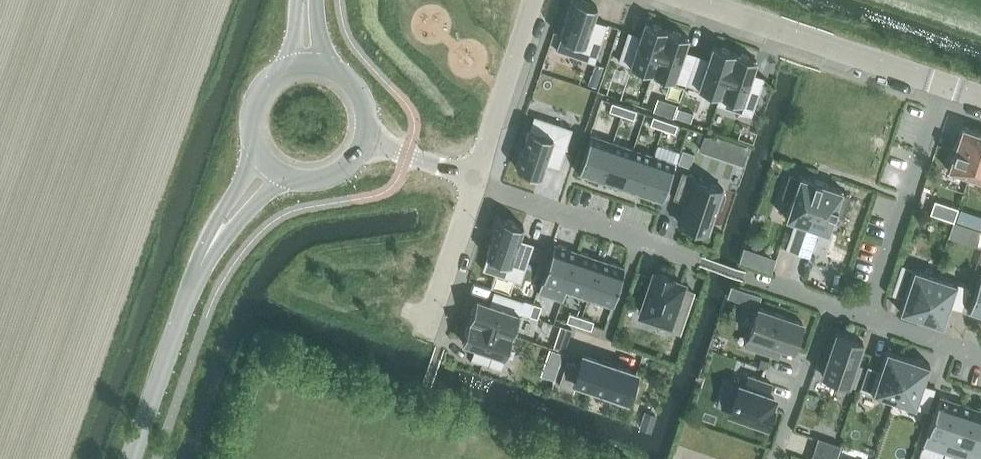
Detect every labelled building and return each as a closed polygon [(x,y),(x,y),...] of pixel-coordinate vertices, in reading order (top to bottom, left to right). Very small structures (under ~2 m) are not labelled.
[(556,50),(594,63),(602,41),(607,23),(593,18),(597,6),(580,0),(572,0),(556,50)] [(626,37),(618,60),(653,72),(666,29),(645,22),(639,42),(626,37)] [(688,36),(666,29),(653,72),(687,84),(694,60),(682,56),(688,36)] [(706,65),(694,60),(687,84),(720,95),(734,52),(713,45),(706,65)] [(756,59),(734,52),(720,95),(717,104),(738,111),(742,102),(754,106),(764,77),(763,76),(761,83),(750,79),(756,59)] [(622,115),(625,106),(613,102),(610,111),(622,115)] [(622,115),(634,119),(637,110),(625,106),(622,115)] [(534,115),(517,167),(540,175),(545,162),(559,167),(572,128),(534,115)] [(651,125),(663,129),(666,120),(654,116),(651,125)] [(663,129),(675,133),(678,124),(666,120),(663,129)] [(969,175),(980,139),(980,132),(962,125),(947,168),(969,175)] [(579,173),(600,181),(613,142),(591,135),(579,173)] [(969,175),(980,179),(980,139),(969,175)] [(600,181),(620,187),(633,149),(613,142),(600,181)] [(620,187),(641,194),(654,156),(633,149),(620,187)] [(683,150),(679,163),(690,167),(695,154),(683,150)] [(641,194),(662,201),(675,163),(654,156),(641,194)] [(685,202),(679,220),(679,221),(680,221),(680,222),(708,231),(709,231),(718,205),(722,206),(726,193),(722,192),(724,188),(695,178),(696,176),(683,172),(674,198),(685,202)] [(795,221),(786,248),(798,252),(822,182),(800,175),(799,178),(790,175),(782,197),(792,200),(786,218),(795,221)] [(798,252),(810,256),(819,229),(829,233),(835,215),(844,218),(852,196),(842,193),(843,189),(822,182),(798,252)] [(953,221),(958,208),(936,200),(931,212),(953,221)] [(521,282),(534,243),(519,238),(523,225),(500,217),(482,269),(521,282)] [(565,289),(578,251),(554,243),(538,291),(563,300),(566,291),(565,290),(565,289)] [(587,298),(601,259),(578,251),(565,289),(565,290),(566,291),(587,298)] [(762,256),(758,267),(768,270),(772,259),(762,256)] [(611,306),(624,267),(601,259),(587,298),(611,306)] [(907,291),(900,311),(922,318),(936,275),(902,263),(894,287),(907,291)] [(673,277),(655,271),(641,313),(668,322),(666,328),(680,332),(694,291),(682,286),(683,283),(672,279),(673,277)] [(980,316),(980,273),(968,311),(980,316)] [(970,286),(936,275),(922,318),(943,325),(950,305),(962,309),(970,286)] [(830,285),(829,290),(838,293),(840,284),(835,282),(830,285)] [(731,284),(727,296),(738,300),(742,288),(731,284)] [(523,300),(500,292),(496,305),(476,298),(469,319),(512,334),(523,300)] [(542,306),(534,303),(529,315),(538,318),(542,306)] [(794,349),(803,322),(758,307),(749,334),(754,335),(750,347),(773,354),(777,343),(794,349)] [(579,326),(582,317),(570,313),(567,322),(579,326)] [(594,321),(582,317),(579,326),(591,330),(594,321)] [(469,319),(462,341),(482,348),(478,360),(501,367),(512,334),(469,319)] [(856,363),(863,341),(837,332),(822,375),(855,386),(862,365),(856,363)] [(894,400),(909,357),(887,349),(880,369),(868,365),(860,388),(894,400)] [(560,385),(573,390),(576,382),(628,399),(637,372),(613,364),(601,360),(584,355),(580,365),(568,361),(560,385)] [(928,411),(936,388),(924,384),(930,364),(909,357),(894,400),(928,411)] [(771,408),(775,398),(769,396),(773,384),(749,375),(744,387),(739,386),(730,411),(768,425),(774,409),(771,408)] [(961,403),(940,396),(924,445),(944,452),(961,403)] [(944,452),(965,458),(980,412),(980,410),(961,403),(944,452)] [(965,458),(967,458),(980,458),(980,412),(965,458)] [(812,458),(837,458),(838,456),(815,449),(812,458)]
